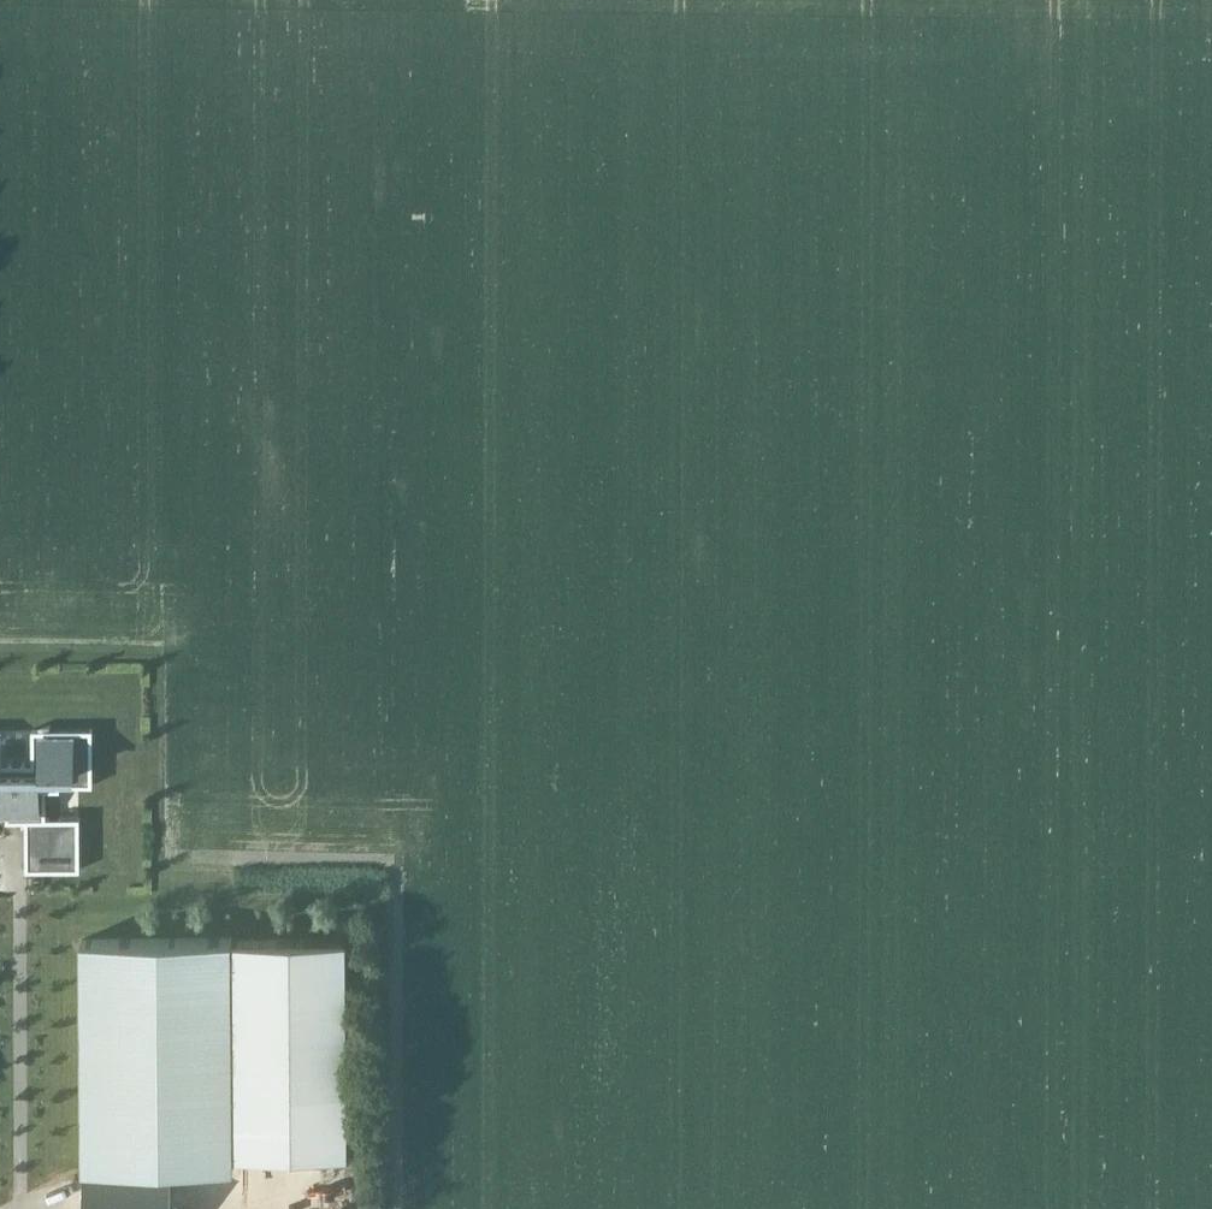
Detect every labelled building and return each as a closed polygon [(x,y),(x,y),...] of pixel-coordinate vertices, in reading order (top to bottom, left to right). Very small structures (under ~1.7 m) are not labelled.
[(0,737),(0,809),(25,808),(26,869),(79,869),(79,817),(36,817),(36,784),(71,784),(70,737),(32,737),(32,763),(1,763),(1,737),(0,737)] [(233,940),(234,1154),(347,1154),(346,939),(233,940)] [(234,1154),(233,940),(83,941),(84,1168),(104,1168),(170,1168),(234,1167),(234,1154)] [(37,1192),(36,1139),(0,1140),(0,1193),(37,1192)] [(104,1168),(84,1168),(84,1208),(170,1208),(170,1168),(104,1168)]
